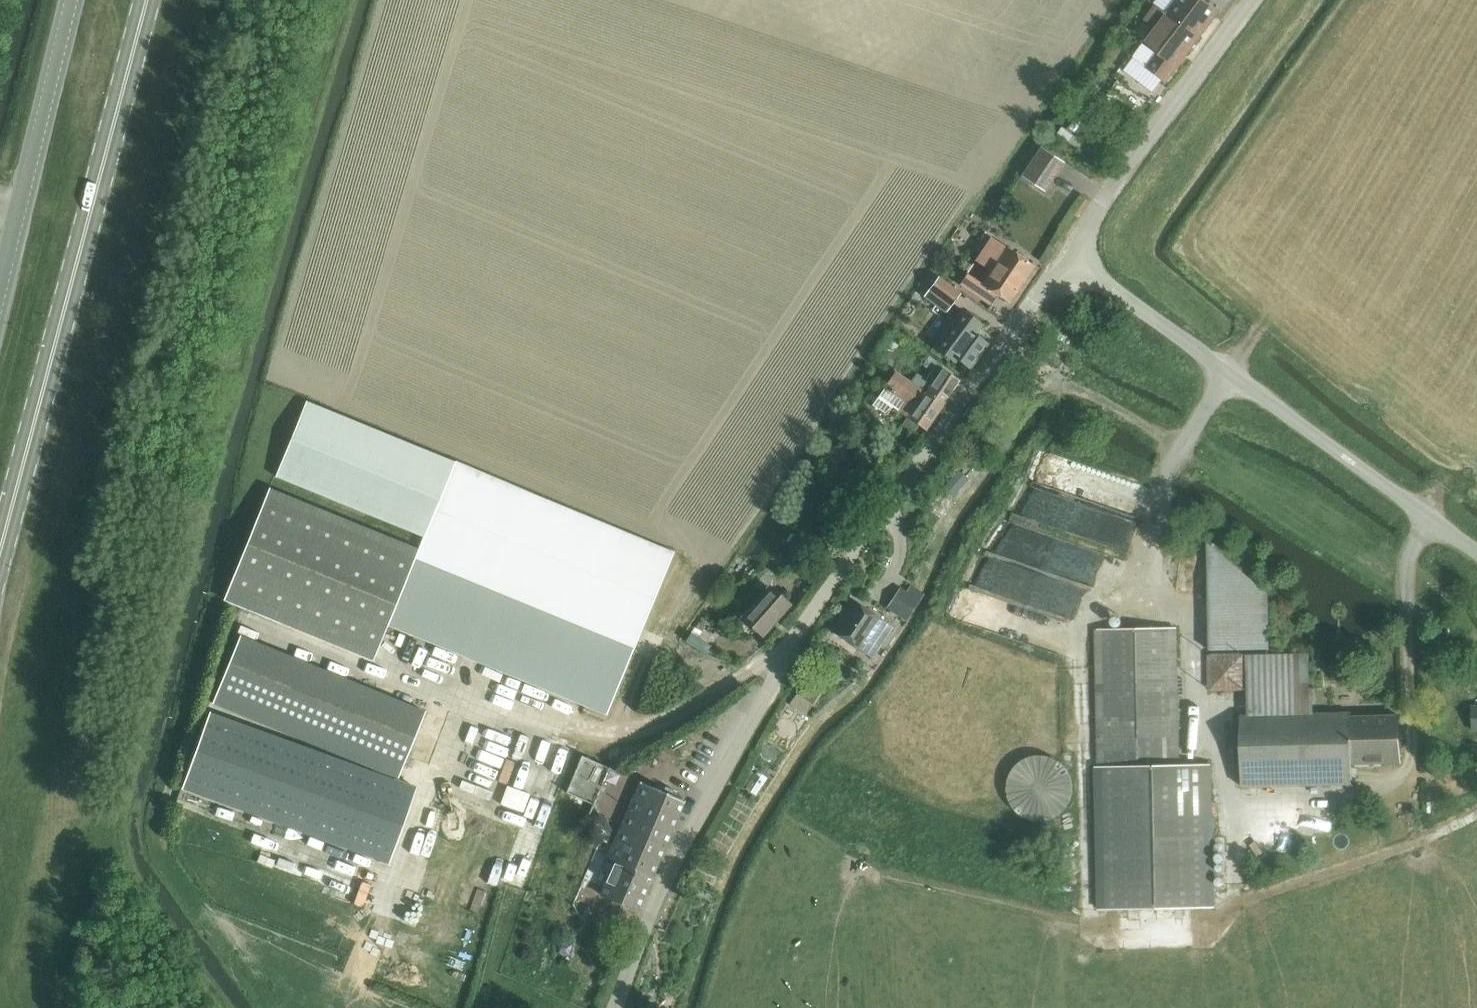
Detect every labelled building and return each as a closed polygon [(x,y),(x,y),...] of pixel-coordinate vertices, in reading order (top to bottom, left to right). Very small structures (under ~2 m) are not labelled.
[(1218,12),(1202,0),(1177,0),(1168,13),(1157,5),(1148,17),(1155,23),(1153,26),(1156,28),(1153,32),(1147,28),(1144,31),(1150,36),(1144,43),(1159,54),(1148,68),(1165,82),(1218,12)] [(1136,52),(1145,37),(1132,30),(1124,46),(1136,52)] [(1077,117),(1069,128),(1076,133),(1084,122),(1077,117)] [(1063,128),(1058,135),(1069,142),(1073,136),(1063,128)] [(1043,148),(1024,176),(1048,192),(1067,164),(1043,148)] [(997,296),(1009,303),(1034,266),(1007,248),(1006,249),(994,241),(979,264),(991,272),(982,285),(967,274),(960,285),(991,305),(997,296)] [(961,293),(938,276),(923,297),(935,306),(940,299),(951,307),(961,293)] [(962,311),(935,347),(954,361),(956,359),(969,368),(987,344),(974,335),(981,325),(962,311)] [(923,365),(932,371),(928,376),(934,380),(930,384),(917,375),(911,383),(943,405),(959,381),(941,368),(943,365),(926,354),(923,359),(925,361),(923,365)] [(895,372),(885,388),(873,405),(885,414),(892,407),(907,418),(902,425),(912,432),(917,425),(925,430),(943,405),(911,383),(895,372)] [(607,714),(673,553),(306,402),(276,477),(424,537),(419,549),(270,488),(225,600),(374,661),(389,625),(607,714)] [(833,447),(825,461),(836,467),(844,453),(834,448),(833,447)] [(989,553),(978,584),(1074,620),(1086,587),(1048,573),(1061,538),(1010,519),(997,555),(989,553)] [(1207,543),(1208,594),(1209,651),(1269,649),(1268,593),(1209,543),(1207,543)] [(761,634),(788,604),(770,588),(743,618),(761,634)] [(833,632),(858,649),(872,658),(892,628),(878,619),(853,602),(833,632)] [(1096,629),(1099,767),(1096,767),(1099,910),(1212,908),(1209,764),(1177,765),(1174,628),(1096,629)] [(1239,716),(1240,745),(1241,787),(1352,784),(1351,764),(1399,762),(1398,715),(1351,717),(1351,714),(1311,715),(1309,654),(1245,656),(1247,716),(1239,716)] [(804,684),(790,704),(805,714),(818,694),(804,684)] [(210,713),(182,788),(389,863),(416,788),(210,713)] [(666,746),(659,758),(669,764),(676,752),(666,746)] [(594,805),(610,768),(582,756),(566,793),(594,805)] [(640,782),(608,856),(595,850),(583,879),(604,888),(601,895),(638,911),(684,801),(640,782)] [(509,784),(502,802),(525,809),(531,792),(509,784)] [(1069,815),(1067,785),(1053,786),(1053,798),(1025,799),(1026,818),(1069,815)] [(598,816),(588,822),(599,840),(609,834),(598,816)] [(321,866),(316,877),(351,892),(356,880),(321,866)]
